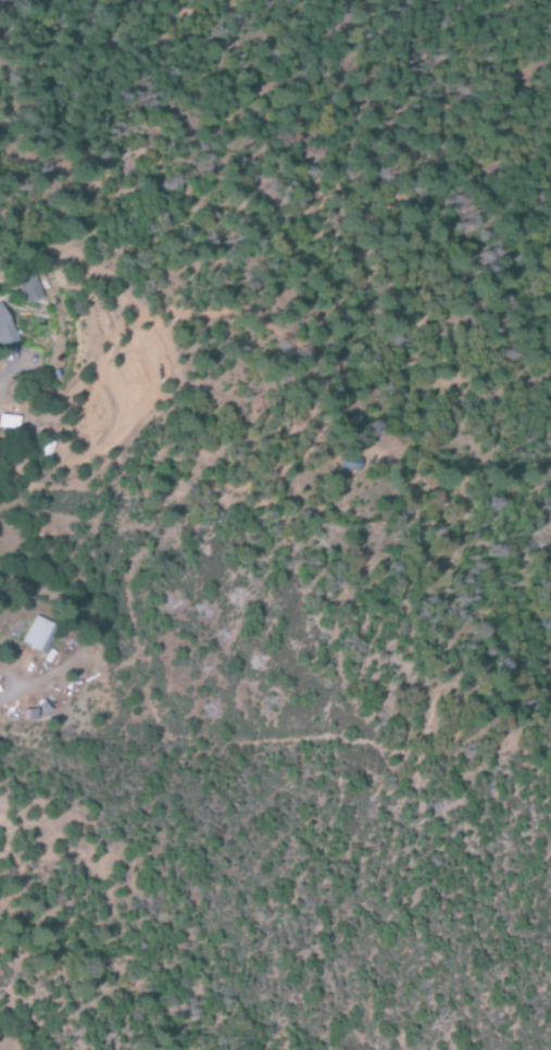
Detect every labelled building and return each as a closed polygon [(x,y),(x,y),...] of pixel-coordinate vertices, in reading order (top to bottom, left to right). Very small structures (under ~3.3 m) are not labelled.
[(19,280),(24,304),(42,300),(37,276),(19,280)] [(0,351),(18,343),(1,303),(0,303),(0,351)] [(0,415),(0,428),(16,429),(17,416),(0,415)] [(358,459),(341,457),(340,470),(357,472),(358,459)] [(20,644),(41,654),(53,626),(31,617),(20,644)] [(21,711),(22,721),(37,720),(36,709),(21,711)]
